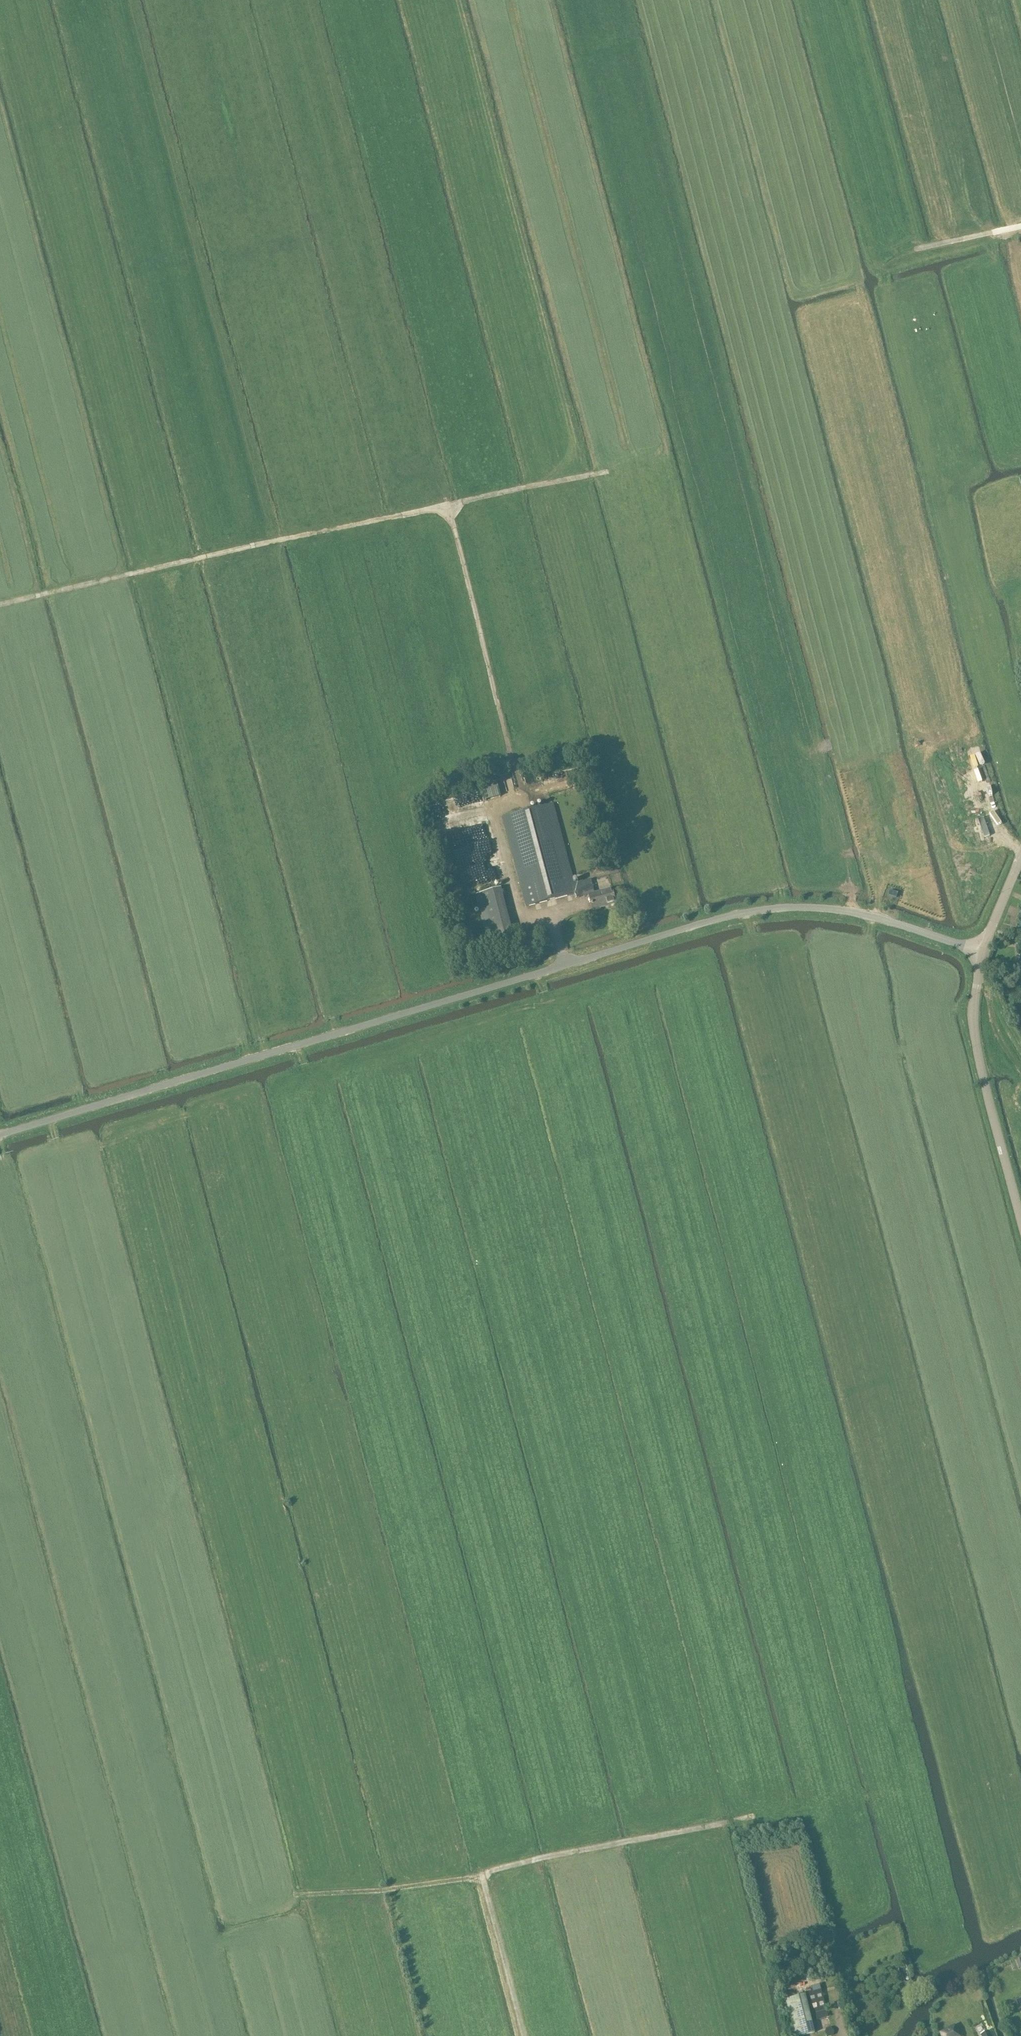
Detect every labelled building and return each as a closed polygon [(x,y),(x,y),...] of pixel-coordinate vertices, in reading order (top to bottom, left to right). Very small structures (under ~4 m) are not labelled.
[(571,884),(574,883),(553,803),(502,817),(525,907),(574,894),(571,884)] [(990,836),(983,818),(978,820),(984,839),(990,836)] [(591,879),(574,883),(571,884),(574,894),(576,893),(577,898),(588,895),(592,910),(616,904),(612,888),(594,893),(591,879)] [(998,966),(994,970),(999,974),(1003,970),(998,966)] [(795,2035),(802,2035),(814,2033),(805,1995),(786,1999),(795,2035)] [(955,2025),(940,2033),(941,2035),(960,2035),(955,2025)]
